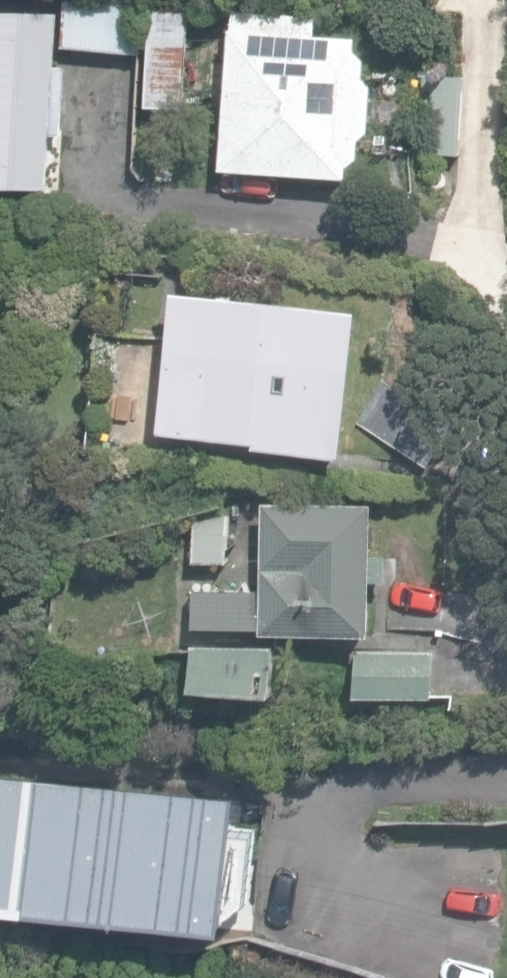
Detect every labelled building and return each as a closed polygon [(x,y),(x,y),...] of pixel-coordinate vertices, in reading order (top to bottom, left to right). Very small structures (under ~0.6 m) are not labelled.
[(143,52),(146,0),(67,0),(64,47),(143,52)] [(147,105),(186,108),(194,8),(156,5),(156,6),(147,105)] [(50,189),(54,135),(64,136),(68,64),(58,64),(61,13),(0,9),(0,186),(50,189)] [(223,168),(350,177),(352,165),(362,157),(363,139),(373,131),(375,85),(367,75),(369,58),(359,47),(359,37),(316,33),(318,16),(238,10),(237,29),(233,28),(223,168)] [(423,150),(462,152),(465,74),(426,73),(423,150)] [(257,446),(345,454),(359,310),(177,292),(174,292),(161,430),(258,440),(257,446)] [(359,421),(430,465),(456,423),(386,379),(359,421)] [(265,631),(373,632),(374,579),(375,579),(387,579),(387,553),(375,553),(375,503),(267,502),(266,590),(197,589),(196,625),(265,626),(265,631)] [(196,563),(229,563),(229,512),(196,512),(196,563)] [(196,685),(274,691),(274,645),(196,645),(196,685)] [(361,647),(361,696),(438,696),(438,647),(361,647)] [(232,926),(246,792),(0,767),(0,903),(232,926)]
